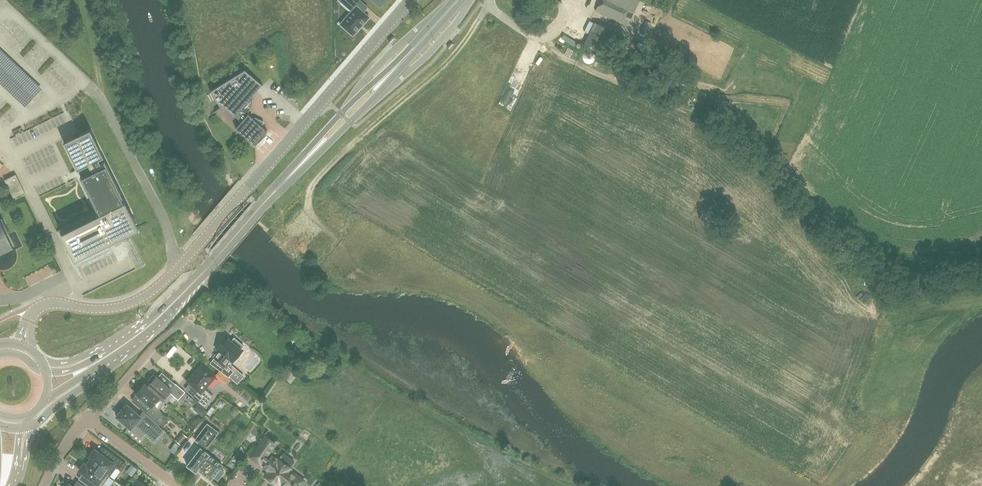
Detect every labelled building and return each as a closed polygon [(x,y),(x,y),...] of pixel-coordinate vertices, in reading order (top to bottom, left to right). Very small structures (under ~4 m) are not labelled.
[(596,10),(627,25),(639,0),(638,0),(601,0),(596,10)] [(341,23),(340,24),(341,25),(341,24),(352,34),(352,35),(353,35),(354,35),(353,34),(359,28),(359,29),(364,23),(369,18),(369,17),(357,7),(357,6),(356,6),(356,7),(341,23)] [(612,41),(616,33),(610,30),(594,22),(584,44),(600,52),(606,38),(612,41)] [(24,105),(41,88),(0,49),(0,82),(24,105)] [(646,78),(651,70),(638,63),(633,71),(646,78)] [(263,85),(245,69),(210,90),(221,107),(223,106),(235,116),(241,121),(236,128),(255,145),(267,131),(259,124),(262,120),(263,121),(263,120),(255,116),(254,117),(255,117),(254,119),(248,114),(247,114),(241,108),(262,85),(263,85)] [(682,91),(678,82),(672,85),(676,92),(676,94),(682,91)] [(676,92),(672,85),(661,91),(664,98),(676,92)] [(82,165),(86,172),(81,174),(100,213),(62,232),(70,247),(67,249),(74,263),(110,245),(108,241),(109,241),(109,240),(113,238),(116,245),(122,241),(119,235),(123,233),(125,237),(139,230),(130,212),(132,211),(107,161),(103,164),(99,157),(104,155),(90,127),(64,141),(78,168),(82,165)] [(15,196),(26,190),(17,173),(6,178),(15,196)] [(15,242),(3,218),(0,219),(0,250),(15,242)] [(232,361),(243,350),(226,336),(216,348),(219,350),(214,356),(224,365),(229,359),(232,361)] [(203,405),(212,394),(204,387),(214,375),(201,364),(188,380),(198,389),(193,395),(203,405)] [(232,372),(229,376),(236,382),(243,374),(235,368),(233,370),(232,372)] [(171,388),(156,376),(154,375),(153,375),(149,379),(149,381),(150,382),(148,386),(160,396),(159,397),(162,399),(169,391),(178,399),(185,391),(176,383),(171,388)] [(160,396),(148,386),(144,383),(141,387),(140,386),(138,386),(134,390),(134,392),(136,393),(150,406),(146,411),(155,420),(159,423),(163,426),(169,419),(161,413),(162,411),(153,404),(159,397),(160,396)] [(119,408),(116,412),(116,414),(117,415),(116,416),(129,426),(131,428),(135,423),(146,432),(155,440),(163,430),(158,425),(159,423),(155,420),(146,411),(141,416),(127,404),(122,409),(121,408),(119,408)] [(208,455),(209,454),(204,450),(218,432),(207,424),(195,440),(203,446),(201,448),(200,447),(187,465),(196,472),(196,471),(197,470),(210,479),(211,480),(213,477),(218,480),(224,472),(220,468),(222,465),(208,455)] [(256,449),(250,457),(260,464),(263,460),(265,456),(266,456),(275,444),(265,437),(256,449)] [(171,447),(176,451),(180,446),(175,442),(171,447)] [(89,461),(109,476),(116,466),(121,469),(126,463),(110,452),(106,457),(95,449),(90,456),(91,457),(89,461)] [(263,460),(267,463),(264,467),(269,471),(266,474),(265,475),(271,480),(278,485),(280,482),(281,484),(282,485),(301,485),(305,481),(298,476),(289,470),(290,468),(290,467),(295,461),(283,452),(281,455),(279,456),(280,457),(278,459),(278,458),(276,460),(272,457),(269,459),(265,456),(263,460)] [(89,461),(86,465),(84,463),(79,470),(90,478),(86,484),(89,485),(101,485),(109,476),(89,461)] [(131,464),(126,472),(132,476),(137,468),(131,464)] [(111,476),(107,482),(112,485),(116,479),(111,476)]
